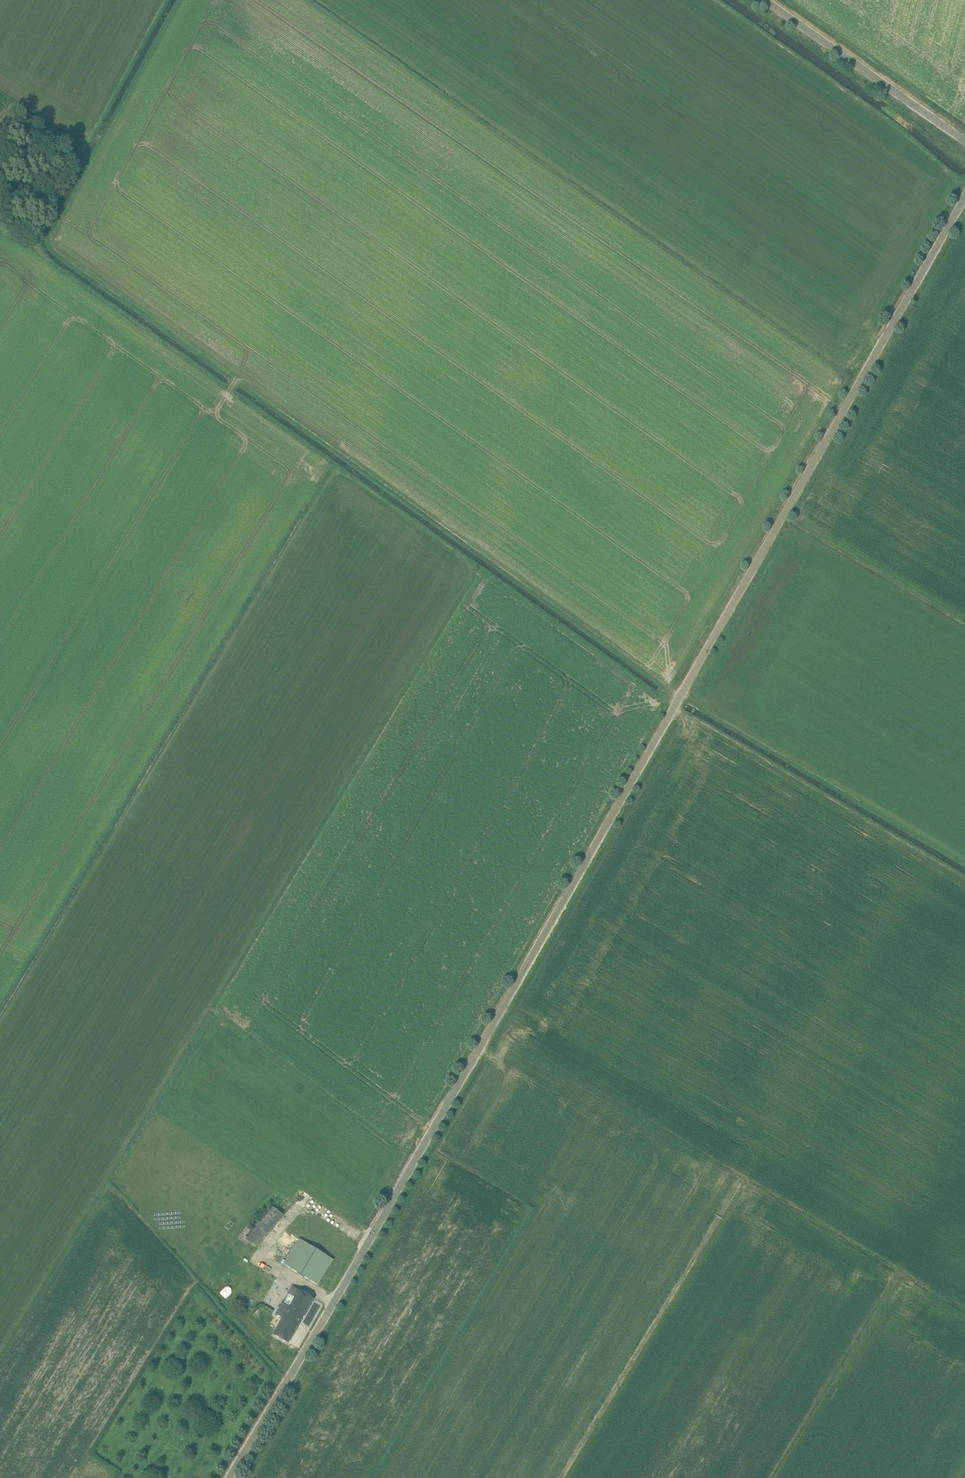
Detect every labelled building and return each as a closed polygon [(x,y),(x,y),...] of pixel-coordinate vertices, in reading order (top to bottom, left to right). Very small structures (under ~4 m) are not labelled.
[(242,1235),(256,1247),(283,1215),(273,1207),(253,1231),(249,1227),(242,1235)] [(284,1264),(318,1285),(333,1260),(300,1239),(284,1264)] [(283,1318),(274,1335),(288,1343),(314,1299),(292,1286),(288,1294),(289,1295),(285,1302),(283,1302),(276,1314),(283,1318)]
